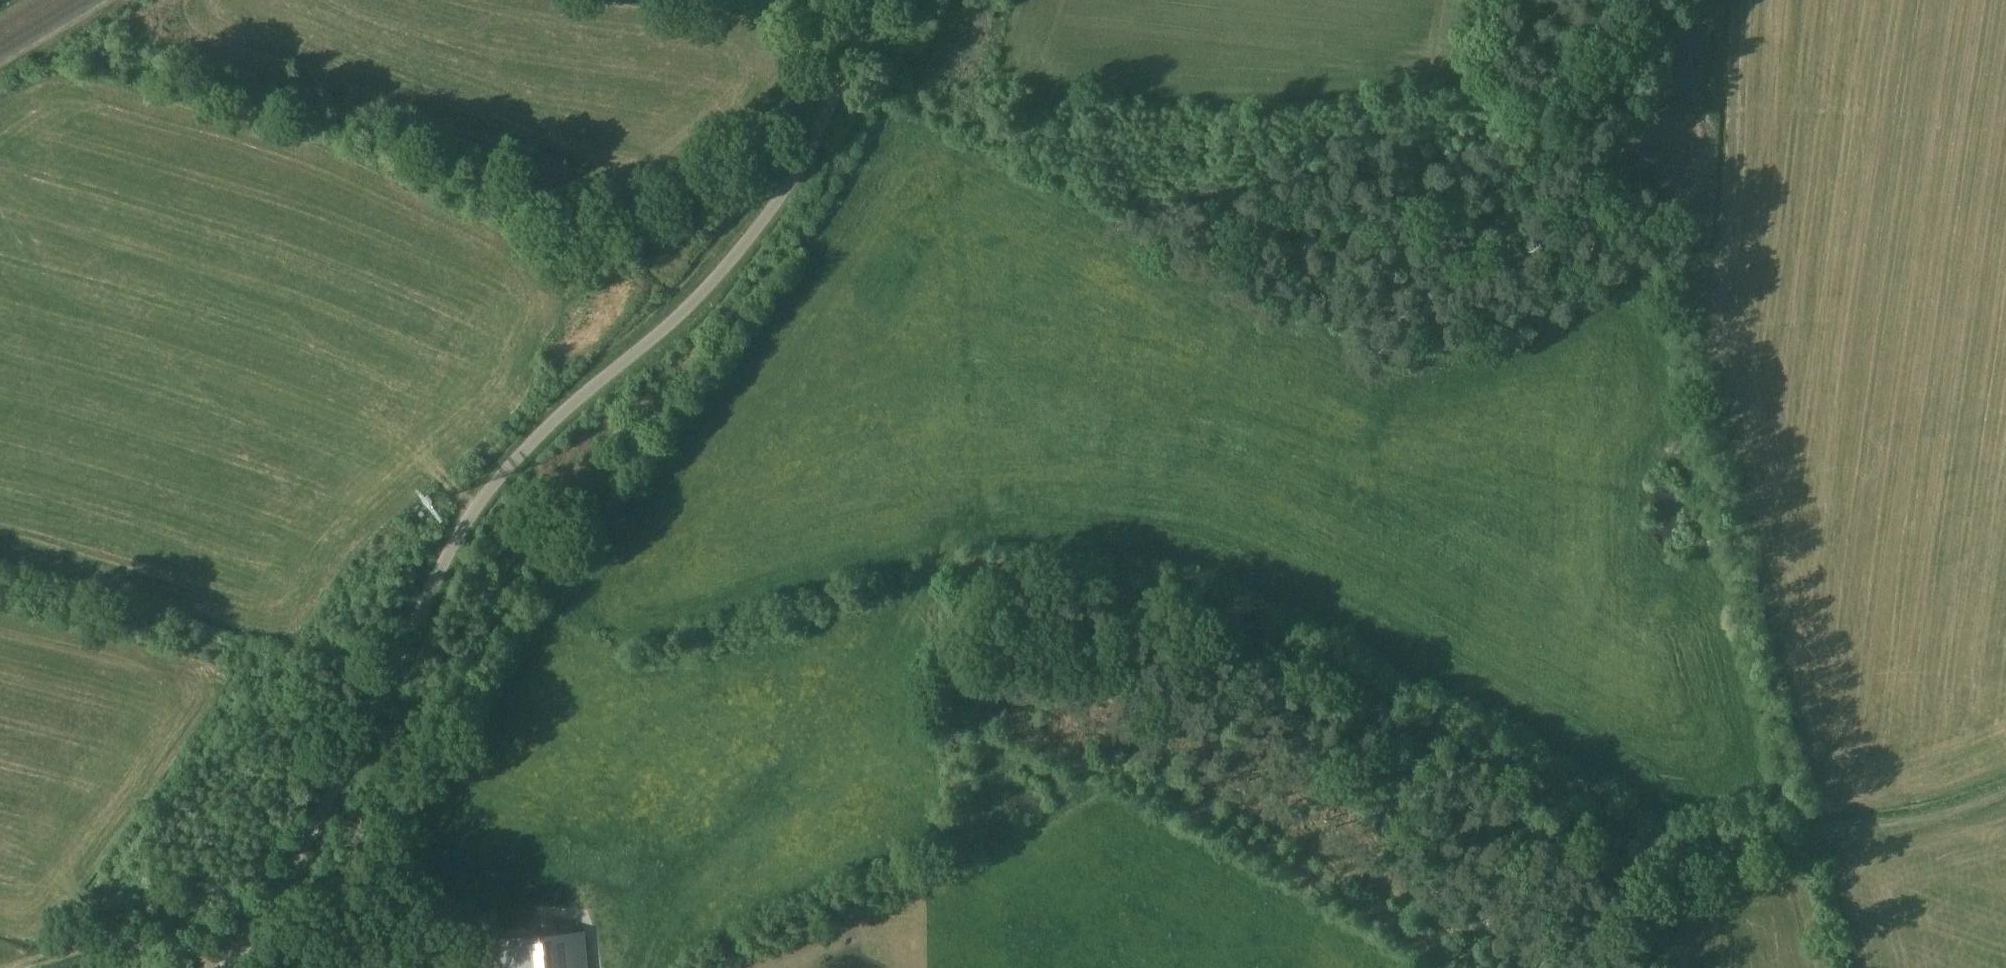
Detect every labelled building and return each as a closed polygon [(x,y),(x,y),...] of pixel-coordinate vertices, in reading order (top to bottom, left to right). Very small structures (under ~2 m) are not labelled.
[(1324,827),(1344,817),(1336,802),(1316,811),(1324,827)] [(495,967),(587,967),(583,930),(492,938),(495,967)]
